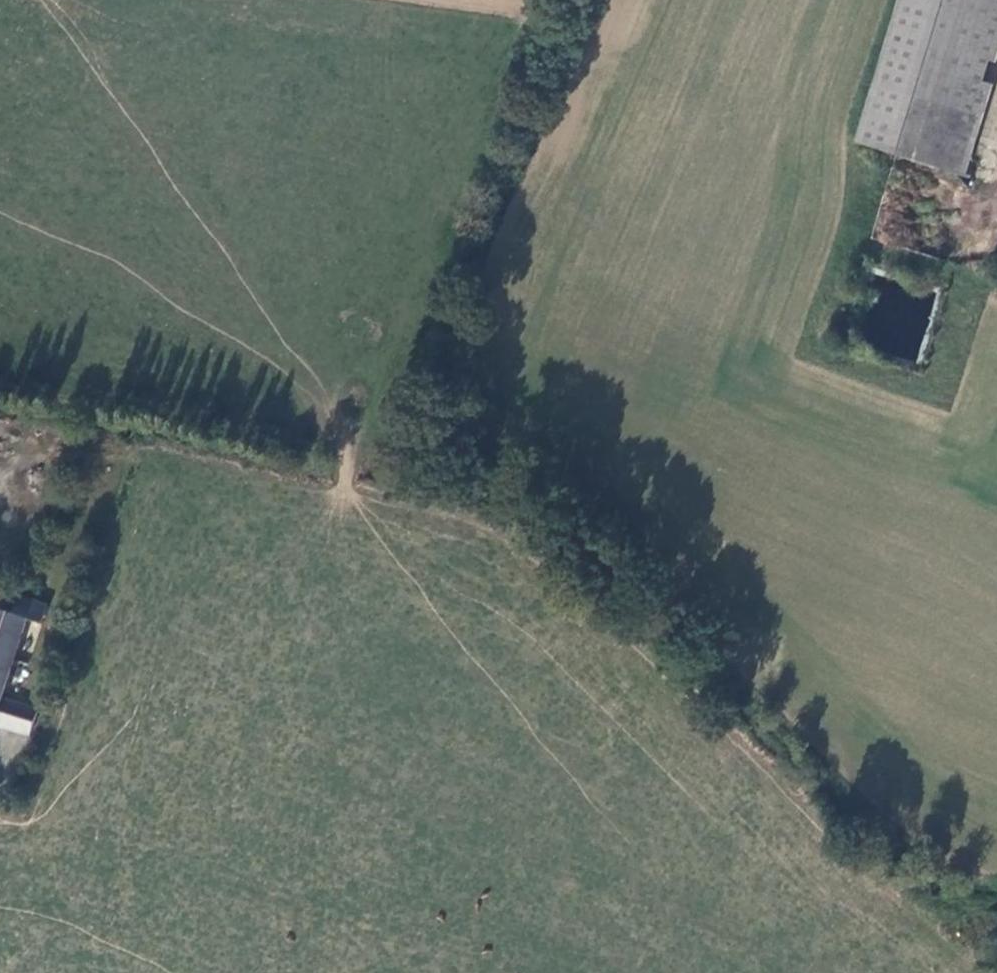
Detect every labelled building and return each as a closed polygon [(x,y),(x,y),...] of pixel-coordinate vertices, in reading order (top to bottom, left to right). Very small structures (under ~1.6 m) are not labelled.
[(882,152),(929,0),(894,0),(849,143),(882,152)] [(939,0),(929,0),(882,152),(890,154),(939,0)] [(890,154),(951,172),(980,81),(987,61),(994,63),(996,52),(996,0),(939,0),(890,154)] [(992,85),(980,81),(951,172),(962,176),(992,85)] [(0,618),(0,732),(34,742),(42,716),(5,705),(28,626),(43,630),(49,612),(20,603),(15,622),(0,618)]
